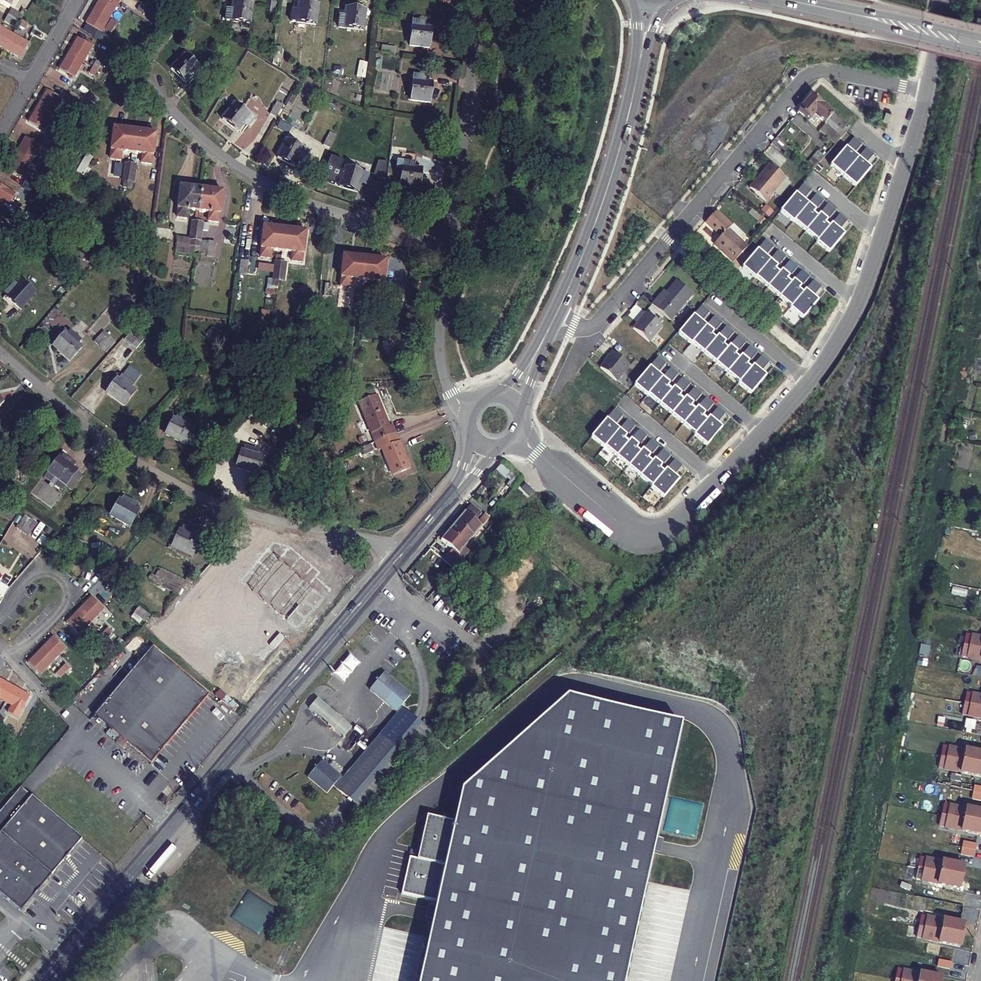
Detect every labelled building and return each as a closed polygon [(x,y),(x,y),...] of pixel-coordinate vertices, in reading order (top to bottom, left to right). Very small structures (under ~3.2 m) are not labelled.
[(3,0),(1,4),(9,9),(11,5),(3,0)] [(111,17),(120,2),(116,0),(101,0),(96,8),(111,17)] [(233,3),(232,12),(227,12),(226,22),(250,24),(252,5),(233,3)] [(269,17),(277,18),(279,4),(271,3),(269,17)] [(297,5),(297,14),(292,14),(291,25),(316,27),(318,6),(297,5)] [(102,34),(111,17),(96,8),(87,24),(92,27),(102,34)] [(8,15),(20,22),(23,16),(11,9),(8,15)] [(346,9),(345,19),(340,18),(339,29),(363,31),(365,11),(346,9)] [(20,22),(8,15),(4,22),(16,29),(20,22)] [(25,30),(28,25),(23,22),(20,27),(25,30)] [(422,28),(423,23),(413,22),(411,47),(430,49),(432,29),(422,28)] [(14,35),(0,27),(0,48),(5,51),(14,35)] [(29,44),(14,35),(5,51),(20,60),(29,44)] [(69,54),(84,64),(94,47),(78,39),(69,54)] [(396,56),(396,49),(384,48),(383,54),(396,56)] [(75,79),(84,64),(69,54),(60,70),(75,79)] [(196,80),(203,73),(185,55),(171,69),(185,83),(192,76),(196,80)] [(422,83),(423,78),(413,77),(411,102),(430,104),(432,84),(422,83)] [(38,107),(53,116),(62,100),(47,91),(38,107)] [(822,118),(843,136),(851,128),(813,94),(799,110),(810,120),(812,118),(815,121),(819,121),(822,118)] [(248,127),(254,119),(234,104),(222,120),(238,132),(245,124),(248,127)] [(44,131),(53,116),(38,107),(29,122),(44,131)] [(883,120),(888,122),(891,113),(886,111),(883,120)] [(64,125),(59,122),(55,127),(60,131),(64,125)] [(132,154),(135,132),(113,129),(109,159),(120,161),(121,152),(132,154)] [(135,132),(132,154),(142,155),(141,163),(152,165),(156,135),(144,133),(143,131),(137,131),(136,132),(135,132)] [(329,149),(336,137),(329,133),(323,145),(329,149)] [(777,137),(772,142),(783,152),(789,146),(777,137)] [(16,154),(31,163),(41,147),(26,138),(16,154)] [(303,161),(308,152),(286,140),(277,159),(295,168),(300,159),(303,161)] [(816,169),(835,146),(837,143),(833,140),(828,146),(826,144),(809,164),(816,169)] [(853,154),(846,148),(840,154),(849,167),(845,174),(855,161),(851,158),(853,154)] [(16,154),(7,169),(29,182),(35,172),(28,168),(31,163),(16,154)] [(843,176),(845,174),(849,167),(840,154),(830,166),(843,176)] [(334,184),(343,160),(330,156),(321,179),(334,184)] [(843,177),(855,187),(868,172),(863,168),(866,165),(858,158),(855,161),(845,174),(843,177)] [(384,179),(389,162),(378,159),(373,176),(384,179)] [(413,168),(413,163),(398,161),(396,171),(402,171),(400,186),(419,189),(422,170),(413,168)] [(771,163),(751,186),(766,200),(787,177),(771,163)] [(136,165),(130,164),(127,188),(131,189),(132,182),(134,182),(136,165)] [(50,166),(46,172),(52,175),(55,169),(50,166)] [(366,183),(369,175),(345,168),(339,187),(358,193),(361,182),(366,183)] [(57,178),(52,175),(48,181),(53,184),(57,178)] [(113,200),(115,185),(108,184),(106,199),(113,200)] [(1,207),(10,191),(0,185),(0,206),(1,207)] [(188,211),(200,212),(202,189),(180,187),(177,218),(188,219),(188,211)] [(202,189),(200,212),(209,213),(208,221),(220,222),(223,192),(212,191),(210,189),(205,188),(204,189),(202,189)] [(795,194),(780,213),(792,223),(793,222),(805,208),(800,204),(803,201),(795,194)] [(807,205),(805,208),(793,222),(805,232),(817,218),(812,214),(815,211),(807,205)] [(719,237),(713,244),(733,261),(747,245),(739,239),(744,234),(731,223),(729,225),(723,220),(722,221),(712,213),(704,223),(719,237)] [(19,218),(14,214),(10,220),(15,223),(19,218)] [(819,215),(817,218),(805,232),(817,242),(828,228),(824,224),(827,221),(819,215)] [(205,224),(199,223),(196,247),(200,247),(200,240),(203,240),(205,224)] [(831,225),(828,228),(817,242),(816,243),(823,249),(833,233),(835,228),(831,225)] [(283,252),(286,230),(263,227),(260,257),(271,259),(272,251),(283,252)] [(287,230),(286,230),(283,252),(293,253),(292,261),(303,262),(307,232),(296,231),(295,229),(288,228),(287,230)] [(835,228),(833,233),(823,249),(829,254),(841,239),(836,234),(839,231),(835,228)] [(742,268),(754,279),(755,278),(767,264),(762,260),(765,257),(757,250),(742,268)] [(352,280),(363,282),(366,259),(343,257),(340,287),(351,288),(352,280)] [(366,259),(363,282),(373,283),(372,290),(383,291),(386,261),(375,260),(374,258),(368,257),(367,259),(366,259)] [(239,274),(248,274),(249,262),(239,261),(239,274)] [(779,274),(775,270),(777,267),(770,261),(767,264),(755,278),(767,288),(779,274)] [(192,283),(207,286),(211,266),(196,264),(192,283)] [(767,288),(779,298),(791,284),(786,280),(789,277),(782,271),(779,274),(767,288)] [(20,279),(17,283),(13,280),(2,293),(20,309),(23,305),(25,306),(36,293),(20,279)] [(657,299),(652,305),(670,321),(693,295),(677,281),(660,301),(657,299)] [(789,303),(799,286),(793,281),(791,284),(779,298),(791,308),(792,306),(789,303)] [(792,306),(802,294),(798,290),(801,287),(799,286),(789,303),(792,306)] [(791,310),(803,320),(815,305),(810,300),(813,297),(805,291),(802,294),(792,306),(793,307),(791,310)] [(662,327),(645,312),(640,318),(641,320),(633,329),(649,343),(662,327)] [(690,345),(691,344),(703,330),(698,325),(700,322),(692,316),(677,334),(690,345)] [(691,344),(703,354),(715,340),(710,336),(713,333),(705,327),(703,330),(691,344)] [(105,354),(114,344),(102,333),(93,344),(105,354)] [(126,350),(135,340),(130,335),(121,346),(126,350)] [(703,354),(715,364),(727,350),(722,346),(724,343),(717,337),(715,340),(703,354)] [(75,343),(72,347),(70,346),(59,359),(75,373),(90,356),(75,343)] [(715,364),(727,374),(738,360),(734,356),(736,353),(729,347),(727,350),(715,364)] [(615,382),(629,367),(612,352),(607,358),(608,359),(600,369),(615,382)] [(727,374),(738,384),(750,370),(746,366),(748,363),(741,357),(738,360),(727,374)] [(737,385),(750,395),(763,380),(757,375),(760,372),(753,367),(750,370),(738,384),(737,385)] [(649,368),(633,386),(646,397),(647,396),(659,382),(654,378),(656,374),(649,368)] [(123,376),(120,380),(118,379),(108,393),(125,406),(139,388),(123,376)] [(647,396),(659,406),(671,392),(666,388),(669,385),(661,379),(659,382),(647,396)] [(358,394),(375,440),(396,432),(392,421),(388,422),(375,388),(358,394)] [(659,406),(671,416),(683,402),(678,398),(681,395),(673,389),(671,392),(659,406)] [(671,416),(683,426),(694,411),(690,408),(692,405),(685,398),(683,402),(671,416)] [(683,426),(694,436),(706,421),(702,418),(704,415),(697,408),(694,411),(683,426)] [(180,416),(178,421),(176,420),(169,435),(188,445),(198,425),(180,416)] [(693,437),(706,447),(719,432),(714,427),(716,424),(709,418),(706,421),(694,436),(693,437)] [(604,448),(616,434),(611,430),(614,427),(606,420),(590,438),(603,449),(604,448)] [(616,458),(628,444),(623,440),(626,437),(618,431),(616,434),(604,448),(616,458)] [(396,432),(375,440),(379,449),(382,448),(393,475),(410,468),(396,432)] [(616,458),(628,468),(640,454),(635,450),(638,447),(630,441),(628,444),(616,458)] [(371,442),(362,446),(365,453),(374,449),(371,442)] [(819,457),(822,447),(813,444),(810,453),(819,457)] [(245,447),(244,451),(242,451),(236,468),(257,474),(264,453),(245,447)] [(628,468),(640,478),(651,464),(647,460),(650,457),(642,451),(640,454),(628,468)] [(68,461),(64,466),(62,464),(53,476),(62,483),(58,489),(65,495),(70,489),(77,494),(85,483),(76,475),(79,471),(68,461)] [(651,488),(663,474),(659,470),(661,467),(654,461),(651,464),(640,478),(651,488)] [(503,463),(497,469),(505,477),(510,471),(503,463)] [(651,488),(650,489),(663,500),(676,484),(671,480),(673,477),(666,471),(663,474),(651,488)] [(49,481),(58,489),(62,483),(53,476),(49,481)] [(975,497),(976,488),(966,486),(965,495),(975,497)] [(125,497),(122,502),(121,501),(113,516),(131,527),(140,511),(135,508),(138,504),(125,497)] [(17,511),(5,502),(0,508),(0,510),(12,519),(17,511)] [(971,516),(973,507),(959,504),(957,513),(971,516)] [(470,506),(449,530),(467,545),(490,518),(485,514),(478,523),(475,520),(480,514),(470,506)] [(26,514),(16,527),(28,537),(39,525),(26,514)] [(185,525),(183,530),(181,528),(174,544),(193,553),(200,537),(196,535),(198,530),(185,525)] [(451,563),(464,548),(466,546),(467,545),(449,530),(448,531),(440,540),(454,552),(448,559),(451,563)] [(88,563),(99,570),(107,559),(95,551),(88,563)] [(307,619),(325,597),(279,559),(252,591),(287,620),(296,610),(307,619)] [(186,580),(193,564),(185,560),(178,576),(186,580)] [(4,597),(9,587),(0,582),(0,595),(4,597)] [(80,610),(93,623),(105,610),(92,597),(80,610)] [(80,636),(93,623),(80,610),(67,623),(80,636)] [(980,620),(980,613),(972,611),(970,618),(980,620)] [(970,618),(969,626),(980,628),(980,620),(970,618)] [(980,648),(980,636),(967,633),(965,645),(980,648)] [(53,637),(41,650),(53,662),(66,650),(53,637)] [(151,763),(210,694),(153,645),(94,715),(151,763)] [(965,645),(963,655),(980,659),(980,648),(965,645)] [(53,662),(41,650),(28,662),(34,669),(32,671),(38,678),(41,675),(47,681),(52,675),(47,669),(53,662)] [(344,683),(360,662),(349,654),(333,674),(344,683)] [(960,674),(974,676),(975,669),(961,667),(960,674)] [(363,810),(429,733),(402,709),(399,707),(410,694),(384,672),(369,689),(398,714),(343,779),(321,760),(307,777),(327,793),(333,785),(336,788),(363,810)] [(973,683),(974,676),(960,674),(958,682),(973,683)] [(14,687),(0,679),(0,699),(5,702),(14,687)] [(17,718),(30,696),(14,687),(5,702),(11,706),(7,712),(17,718)] [(980,705),(980,692),(968,689),(965,702),(980,705)] [(226,693),(218,702),(231,713),(239,704),(226,693)] [(683,723),(568,697),(461,789),(454,821),(427,815),(418,858),(410,856),(402,893),(436,901),(418,980),(625,980),(683,723)] [(942,712),(944,699),(936,698),(935,711),(942,712)] [(318,716),(326,707),(317,699),(308,708),(318,716)] [(965,702),(962,713),(980,717),(980,705),(965,702)] [(335,714),(326,707),(318,716),(327,724),(335,714)] [(341,719),(335,714),(327,724),(333,729),(341,719)] [(351,727),(341,719),(333,729),(342,737),(351,727)] [(947,732),(961,734),(962,728),(949,726),(947,732)] [(959,743),(961,734),(947,732),(946,740),(959,743)] [(980,764),(980,752),(944,744),(941,756),(980,764)] [(930,766),(933,755),(924,754),(922,765),(930,766)] [(941,756),(939,768),(980,776),(980,764),(941,756)] [(936,785),(950,787),(951,780),(938,778),(936,785)] [(168,785),(161,794),(164,797),(166,797),(172,790),(172,788),(168,785)] [(949,795),(950,787),(936,785),(935,793),(949,795)] [(21,910),(83,838),(22,786),(20,787),(0,811),(0,892),(21,910)] [(980,821),(980,809),(946,802),(943,813),(980,821)] [(943,813),(941,825),(980,834),(980,821),(943,813)] [(929,842),(943,844),(944,838),(930,835),(929,842)] [(943,844),(929,842),(928,850),(942,852),(943,844)] [(920,867),(962,876),(964,864),(922,856),(920,867)] [(914,866),(907,865),(904,880),(912,881),(914,866)] [(960,887),(962,876),(920,867),(918,879),(960,887)] [(920,926),(963,935),(965,923),(921,915),(920,926)] [(961,947),(963,935),(920,926),(917,938),(961,947)] [(903,980),(940,980),(941,977),(898,968),(896,980),(903,980)]
